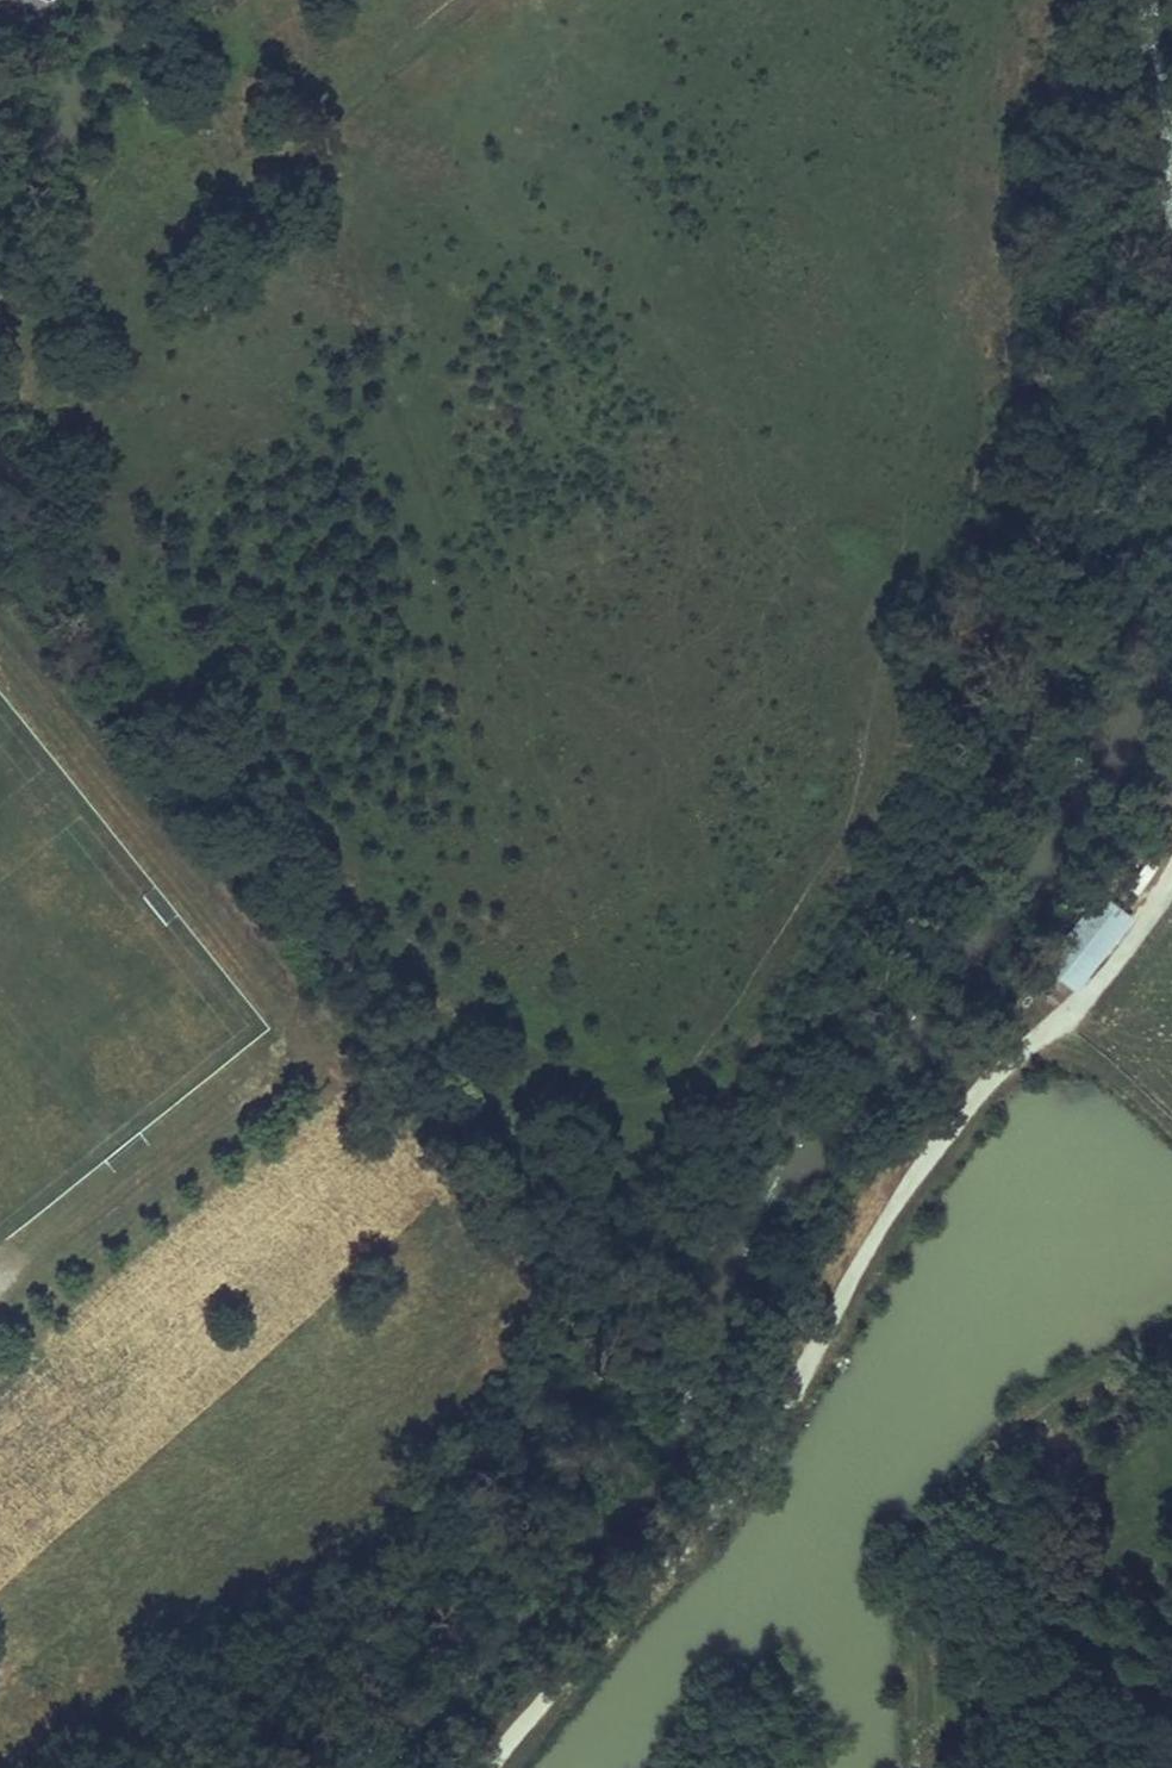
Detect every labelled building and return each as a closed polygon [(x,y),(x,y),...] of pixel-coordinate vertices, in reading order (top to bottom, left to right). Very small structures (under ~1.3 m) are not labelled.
[(1119,878),(1111,893),(1137,907),(1145,891),(1119,878)] [(1103,895),(1047,968),(1077,990),(1132,918),(1103,895)]
